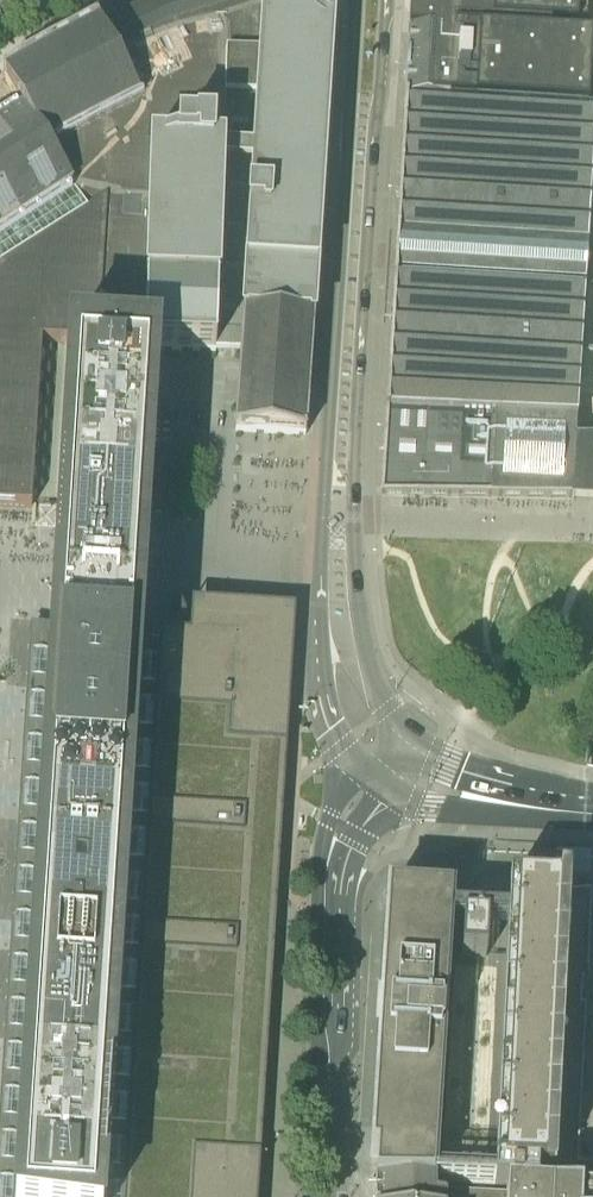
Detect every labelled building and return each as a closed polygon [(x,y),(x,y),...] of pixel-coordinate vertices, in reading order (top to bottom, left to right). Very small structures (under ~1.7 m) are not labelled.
[(133,11),(98,27),(99,28),(43,57),(5,79),(7,82),(13,92),(23,113),(0,128),(0,506),(1,506),(3,507),(25,508),(31,508),(32,508),(42,342),(70,344),(157,349),(157,351),(173,351),(173,353),(174,353),(174,351),(223,353),(224,333),(226,304),(227,292),(227,286),(228,266),(231,218),(238,110),(239,92),(241,64),(243,41),(244,20),(245,0),(159,0),(133,11)] [(321,4),(316,0),(245,0),(244,20),(243,41),(241,64),(239,92),(238,110),(231,218),(228,266),(227,286),(227,292),(226,304),(224,333),(243,334),(241,354),(236,431),(266,433),(300,435),(300,434),(300,432),(306,433),(307,413),(308,401),(309,390),(309,388),(310,372),(311,370),(310,370),(311,361),(313,328),(314,316),(314,310),(315,289),(318,242),(325,133),(326,116),(328,88),(330,65),(331,44),(333,16),(333,12),(321,4)] [(405,100),(592,110),(592,1),(575,0),(412,0),(411,6),(411,12),(410,26),(411,26),(410,31),(409,39),(410,39),(409,53),(408,53),(408,59),(409,60),(408,63),(408,70),(408,74),(407,74),(407,80),(406,93),(405,100)] [(584,300),(592,151),(592,110),(405,100),(405,103),(406,103),(405,119),(404,119),(404,121),(403,125),(404,125),(404,127),(404,134),(403,141),(403,143),(402,143),(402,147),(403,147),(402,149),(403,149),(402,156),(402,163),(401,165),(401,169),(401,171),(402,171),(401,179),(402,179),(401,184),(401,185),(400,185),(400,187),(399,191),(400,191),(400,193),(399,209),(398,209),(398,213),(399,213),(398,215),(399,215),(398,231),(397,231),(397,235),(396,246),(396,247),(396,248),(397,248),(397,255),(396,262),(396,263),(395,263),(395,264),(396,264),(396,265),(395,275),(394,275),(394,279),(395,279),(394,281),(395,281),(395,288),(394,295),(394,297),(393,297),(393,301),(393,303),(394,303),(393,319),(392,319),(392,323),(392,325),(391,339),(391,341),(390,341),(390,345),(391,345),(390,347),(391,347),(390,361),(389,363),(389,367),(389,369),(390,369),(389,383),(388,383),(388,385),(387,389),(388,390),(388,392),(387,405),(387,408),(386,408),(386,416),(386,420),(386,422),(386,435),(385,435),(385,436),(384,436),(384,441),(385,441),(385,445),(384,445),(384,449),(385,449),(384,456),(383,456),(383,460),(384,460),(383,464),(383,468),(383,470),(383,483),(382,483),(382,485),(381,489),(382,489),(382,493),(381,493),(381,497),(385,497),(385,496),(572,498),(592,499),(592,442),(575,441),(576,427),(580,364),(580,354),(584,300)] [(70,344),(61,507),(58,574),(53,637),(49,701),(38,875),(17,1196),(132,1196),(134,1156),(152,875),(167,643),(156,642),(143,641),(146,578),(150,510),(150,492),(157,351),(157,349),(70,344)] [(293,636),(278,636),(168,629),(167,643),(152,875),(134,1156),(132,1196),(258,1196),(270,1006),(279,875),(286,751),(286,744),(293,636)] [(568,873),(592,874),(592,873),(592,856),(569,855),(568,873)] [(510,887),(508,917),(450,914),(451,897),(389,893),(373,1154),(378,1154),(376,1183),(384,1183),(435,1185),(450,1185),(494,1187),(508,1187),(538,1188),(539,1172),(552,1172),(566,890),(567,887),(510,884),(510,887)] [(567,1000),(587,1001),(592,887),(572,886),(567,1000)] [(561,1105),(582,1106),(587,1001),(567,1000),(561,1105)] [(578,1175),(580,1160),(579,1159),(582,1106),(561,1105),(558,1174),(578,1175)] [(592,1176),(592,1160),(580,1160),(578,1175),(592,1176)] [(538,1188),(494,1187),(435,1185),(384,1183),(376,1183),(376,1196),(539,1196),(540,1188),(538,1188)] [(560,1189),(556,1189),(556,1193),(550,1193),(551,1189),(540,1188),(539,1196),(592,1196),(592,1191),(560,1189)]
